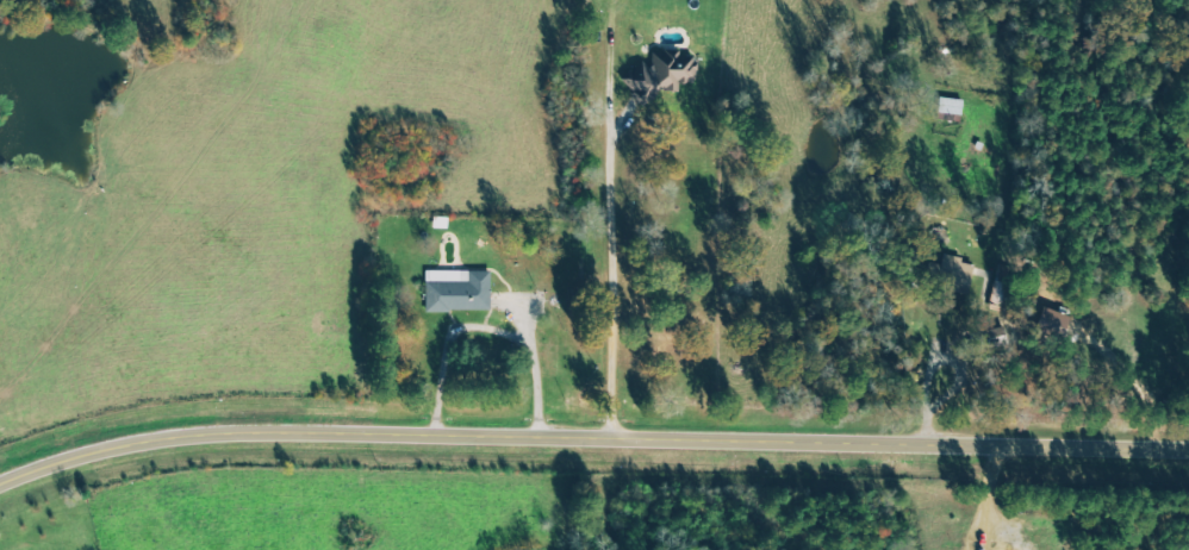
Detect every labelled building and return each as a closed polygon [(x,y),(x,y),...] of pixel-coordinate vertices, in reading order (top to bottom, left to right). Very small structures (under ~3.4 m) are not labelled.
[(626,75),(645,104),(681,80),(685,86),(700,76),(691,62),(684,52),(672,59),(666,49),(626,75)] [(947,292),(973,295),(976,265),(966,264),(966,258),(951,256),(947,292)] [(493,272),(429,271),(429,310),(493,312),(493,272)]
